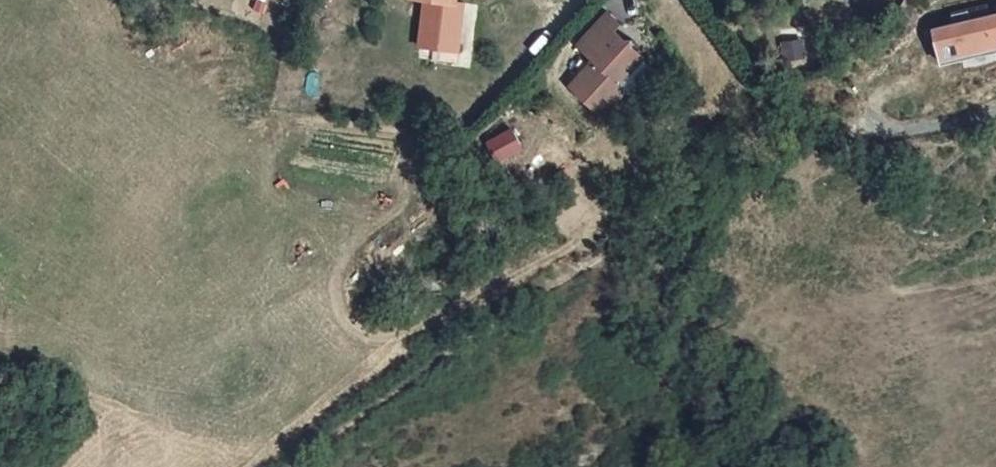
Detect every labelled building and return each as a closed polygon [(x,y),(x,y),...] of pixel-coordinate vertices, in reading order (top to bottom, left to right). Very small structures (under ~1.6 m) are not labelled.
[(421,36),(459,44),(468,0),(429,0),(421,36)] [(593,60),(570,86),(602,116),(626,90),(619,84),(641,61),(629,51),(632,44),(616,38),(611,34),(622,22),(609,10),(577,45),(593,60)] [(931,29),(939,66),(963,60),(965,68),(995,61),(995,14),(931,29)] [(502,162),(527,145),(513,124),(488,140),(502,162)]
